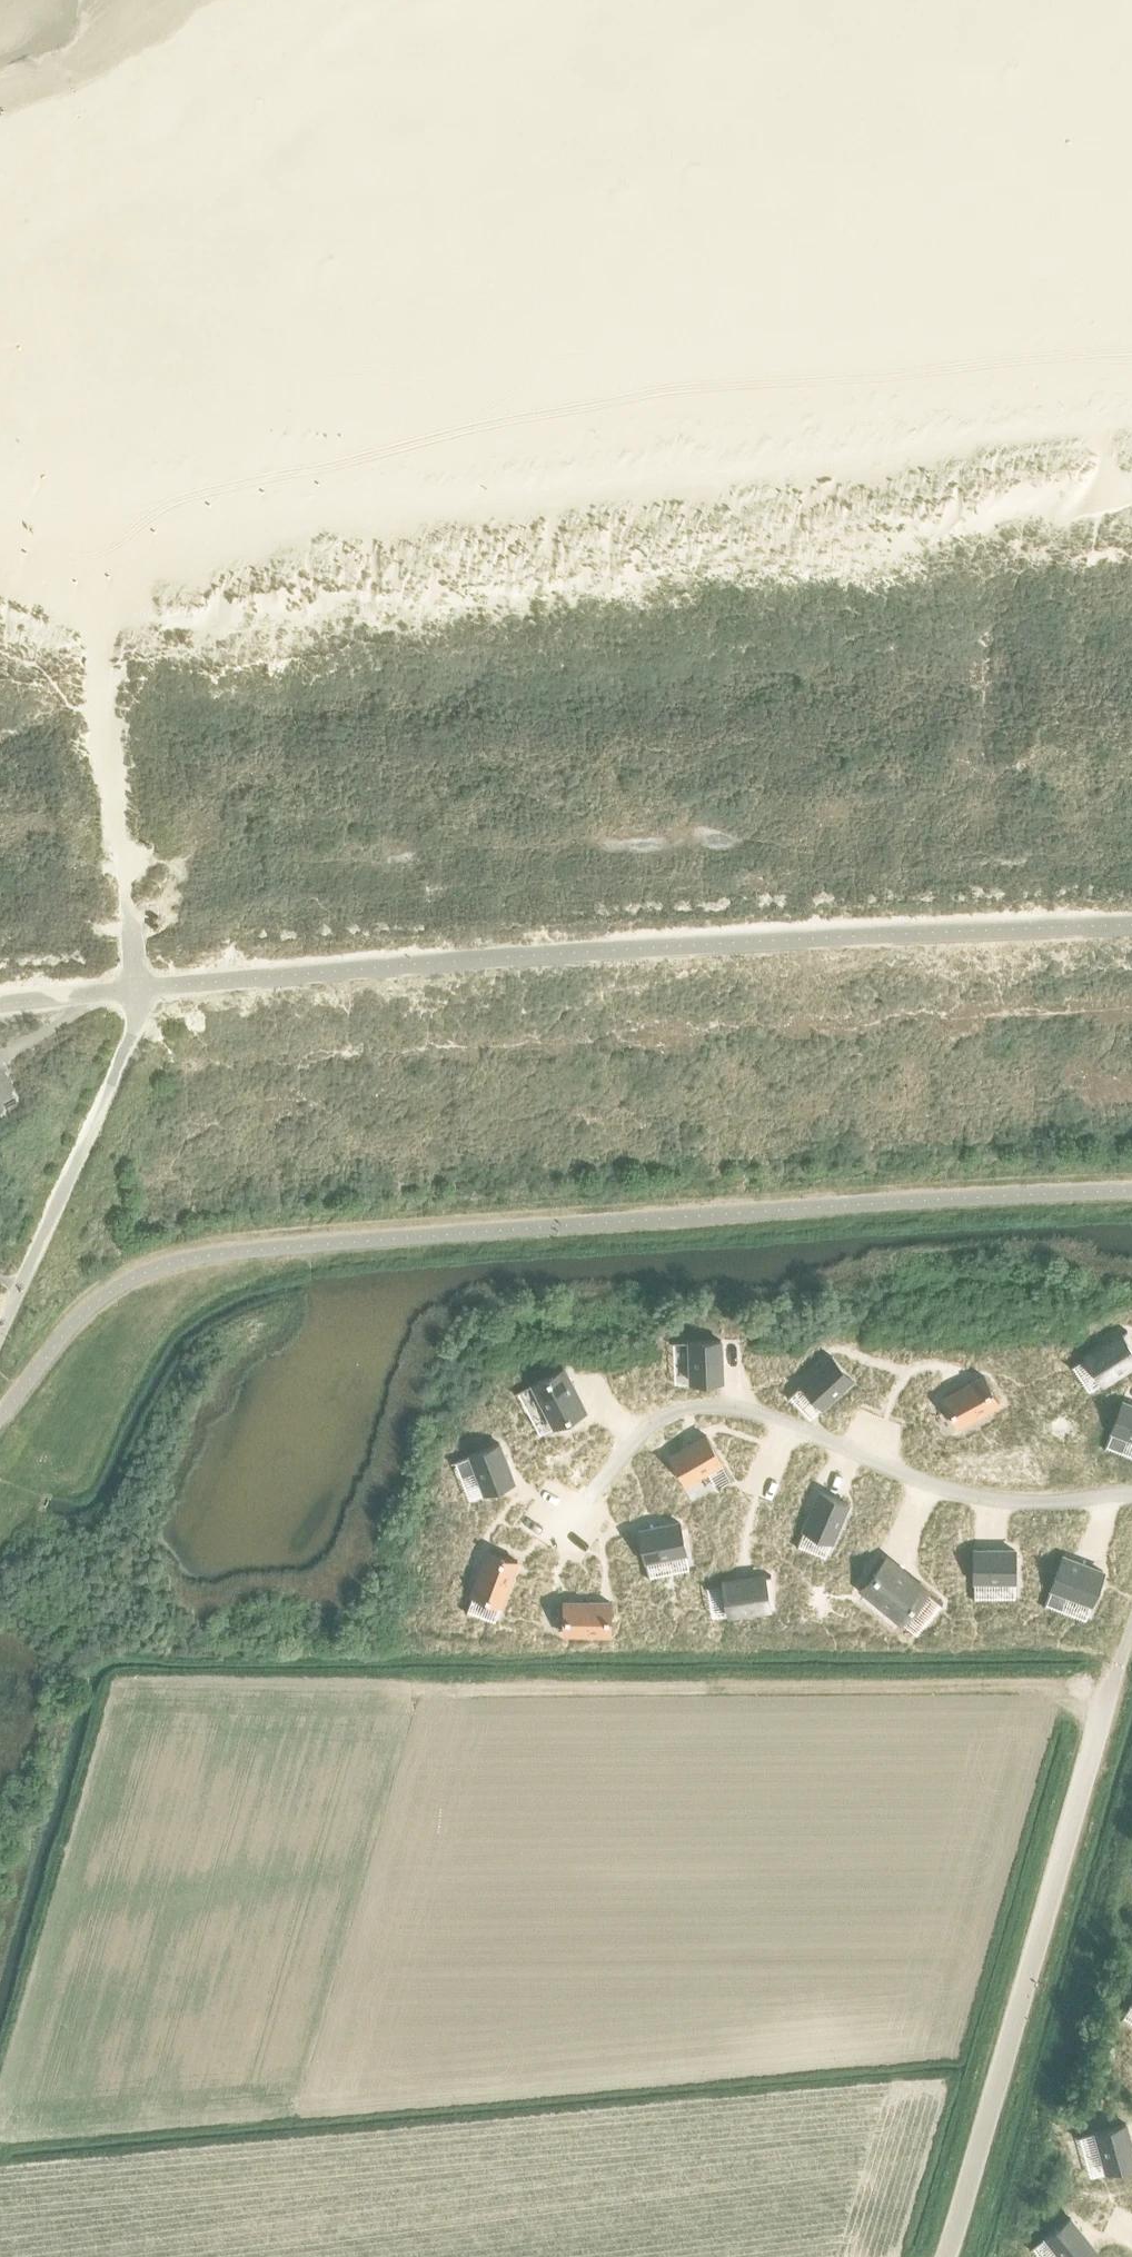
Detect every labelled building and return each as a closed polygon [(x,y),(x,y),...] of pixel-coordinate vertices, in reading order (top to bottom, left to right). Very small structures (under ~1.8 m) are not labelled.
[(1121,1334),(1087,1355),(1103,1381),(1131,1363),(1131,1350),(1121,1334)] [(720,1340),(690,1341),(691,1382),(721,1381),(720,1340)] [(832,1356),(802,1384),(823,1406),(853,1379),(832,1356)] [(563,1367),(533,1383),(555,1426),(585,1410),(563,1367)] [(984,1376),(943,1398),(958,1425),(999,1403),(984,1376)] [(1111,1430),(1131,1438),(1131,1406),(1122,1402),(1111,1430)] [(707,1435),(671,1455),(686,1481),(722,1461),(707,1435)] [(513,1480),(499,1442),(470,1453),(485,1491),(513,1480)] [(848,1502),(821,1491),(804,1529),(832,1541),(848,1502)] [(679,1522),(639,1529),(645,1559),(684,1552),(684,1550),(679,1522)] [(518,1561),(489,1550),(485,1561),(472,1593),(501,1604),(518,1561)] [(1014,1550),(974,1550),(974,1580),(1014,1580),(1014,1550)] [(925,1589),(885,1556),(860,1587),(900,1620),(925,1589)] [(1102,1572),(1062,1556),(1050,1587),(1090,1603),(1102,1572)] [(729,1612),(769,1606),(764,1576),(724,1583),(729,1612)] [(611,1632),(611,1602),(565,1602),(565,1632),(611,1632)] [(1096,2131),(1107,2171),(1131,2164),(1131,2149),(1125,2124),(1096,2131)] [(1047,2237),(1062,2256),(1088,2256),(1096,2251),(1071,2219),(1047,2237)]
